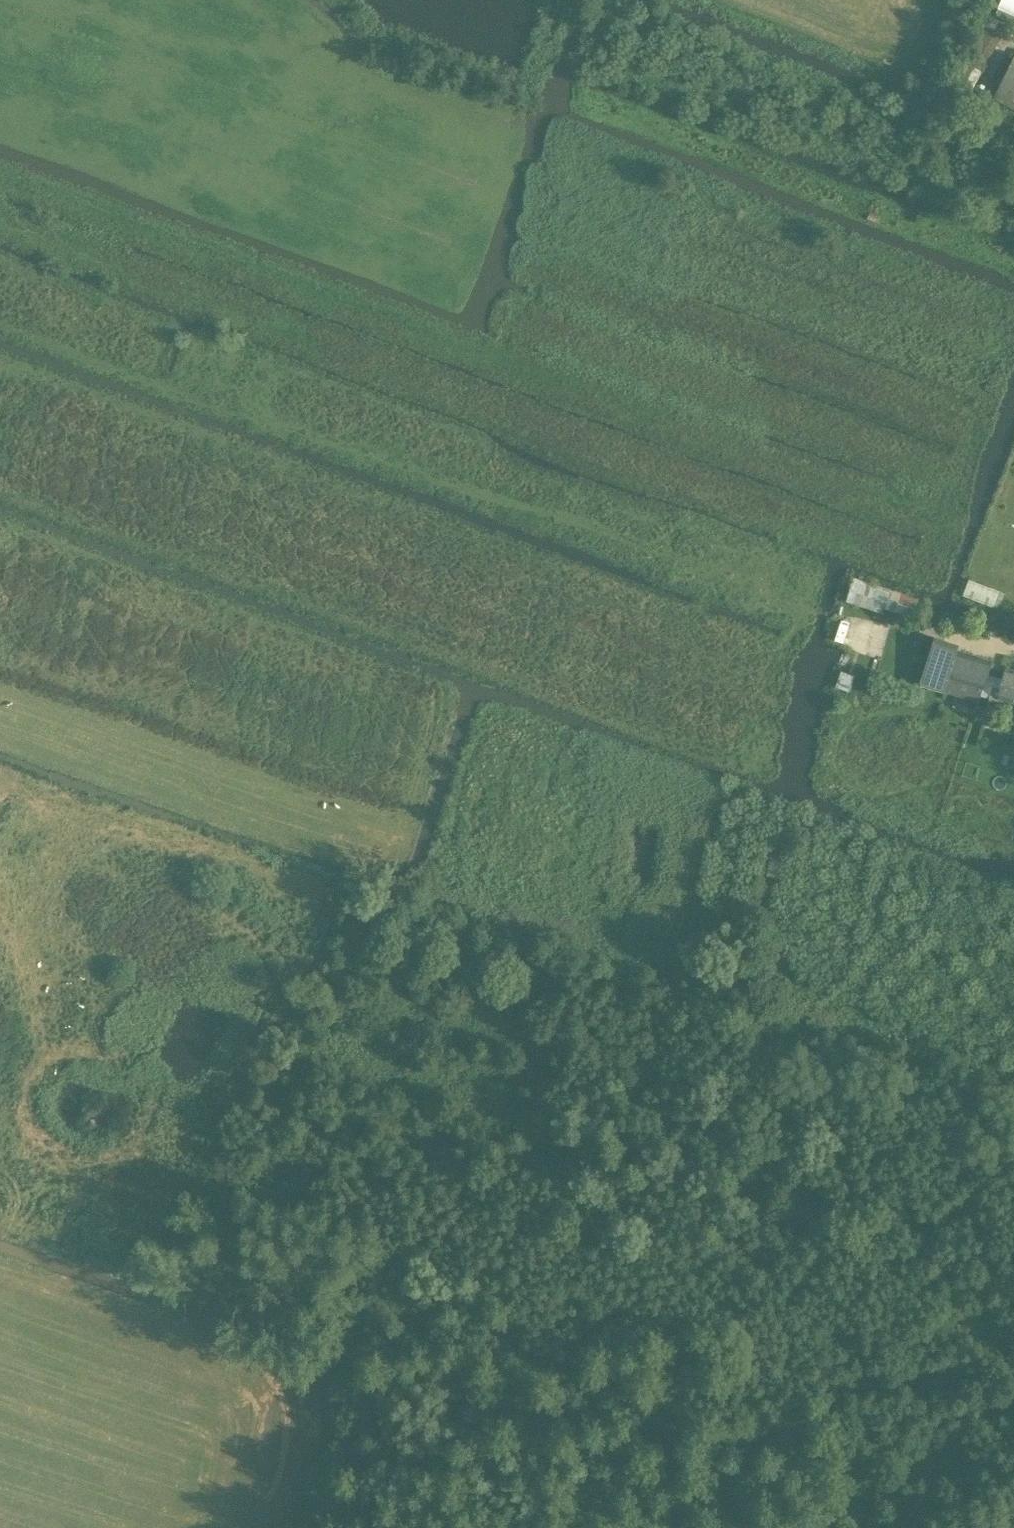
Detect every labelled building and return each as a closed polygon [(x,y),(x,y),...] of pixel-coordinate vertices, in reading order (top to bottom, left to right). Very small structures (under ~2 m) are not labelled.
[(994,98),(1013,108),(1013,57),(994,98)] [(846,601),(882,613),(890,590),(854,578),(846,601)] [(963,595),(993,606),(999,591),(969,580),(963,595)] [(994,660),(959,650),(935,642),(922,682),(981,700),(994,660)] [(1007,667),(1001,687),(994,685),(989,702),(1000,706),(1002,699),(1013,702),(1013,669),(1007,667)]
